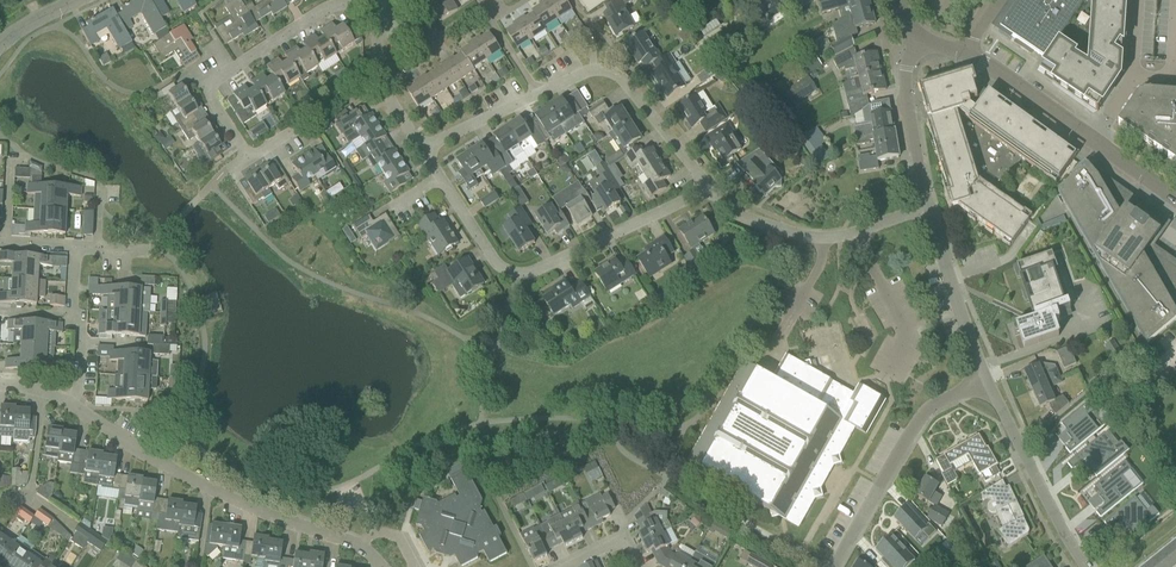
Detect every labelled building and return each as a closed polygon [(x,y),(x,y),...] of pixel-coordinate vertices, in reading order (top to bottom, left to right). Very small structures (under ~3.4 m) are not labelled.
[(150,0),(137,0),(120,9),(122,13),(116,16),(124,31),(132,26),(128,19),(141,12),(154,35),(166,29),(160,18),(150,0)] [(160,18),(168,14),(160,0),(150,0),(160,18)] [(184,12),(195,6),(191,0),(177,0),(184,12)] [(255,24),(244,8),(239,0),(234,0),(224,7),(230,16),(213,27),(219,35),(226,46),(248,31),(250,34),(258,29),(255,24)] [(255,24),(276,10),(278,14),(287,8),(286,6),(282,0),(262,0),(263,2),(254,8),(251,3),(244,8),(255,24)] [(429,9),(442,0),(426,0),(427,1),(424,2),(429,9)] [(452,0),(442,0),(429,9),(432,15),(435,13),(441,21),(458,10),(452,0)] [(533,10),(546,31),(546,30),(545,28),(559,19),(546,0),(544,0),(540,3),(541,5),(533,10)] [(559,19),(573,10),(567,0),(546,0),(559,19)] [(625,7),(621,0),(614,0),(605,5),(609,12),(604,14),(617,36),(633,27),(623,9),(625,8),(625,7)] [(753,2),(757,8),(754,10),(760,20),(763,18),(767,24),(782,14),(780,11),(782,9),(776,0),(755,0),(753,2)] [(852,14),(871,8),(870,5),(869,0),(819,0),(822,12),(850,5),(851,10),(852,14)] [(1019,42),(1018,43),(1029,50),(1030,49),(1045,59),(1047,60),(1087,0),(1020,0),(1000,29),(998,32),(1010,40),(1012,37),(1019,42)] [(1047,60),(1042,67),(1043,67),(1040,71),(1054,80),(1053,81),(1097,111),(1098,111),(1120,78),(1126,0),(1087,0),(1047,60)] [(871,8),(852,14),(839,22),(844,38),(844,40),(832,47),(836,56),(855,46),(851,36),(858,35),(856,28),(864,26),(875,23),(871,8)] [(86,24),(88,28),(81,31),(90,46),(99,41),(94,33),(107,26),(120,49),(131,43),(124,31),(116,16),(112,9),(86,24)] [(546,31),(533,10),(532,11),(534,13),(527,18),(525,15),(519,19),(532,39),(546,31)] [(506,31),(518,49),(532,39),(519,19),(513,23),(514,26),(506,31)] [(324,37),(334,53),(341,49),(342,51),(354,43),(356,47),(363,42),(363,41),(360,36),(352,41),(342,26),(336,30),(332,24),(320,32),(324,37)] [(586,29),(582,24),(567,34),(571,39),(586,29)] [(184,58),(179,61),(184,68),(199,58),(195,51),(185,36),(189,34),(183,25),(153,46),(162,59),(178,49),(184,58)] [(558,35),(563,44),(570,40),(565,31),(558,35)] [(487,60),(501,51),(502,51),(490,33),(480,39),(479,37),(474,40),(487,60)] [(643,33),(636,37),(625,44),(638,63),(641,61),(645,67),(661,57),(656,50),(655,51),(643,33)] [(302,43),(306,49),(316,65),(323,61),(324,62),(335,55),(334,53),(324,37),(317,41),(314,36),(302,43)] [(462,51),(475,72),(476,71),(474,68),(487,60),(474,40),(468,44),(470,46),(462,51)] [(544,47),(539,50),(542,55),(547,52),(544,47)] [(284,55),(288,61),(299,78),(302,82),(309,78),(306,73),(317,66),(316,65),(306,49),(300,53),(296,48),(284,55)] [(461,81),(475,72),(462,51),(461,51),(463,54),(455,58),(454,56),(448,60),(461,81)] [(845,68),(846,71),(857,68),(860,77),(882,72),(877,53),(850,60),(847,54),(834,61),(839,71),(845,68)] [(670,54),(664,58),(654,64),(658,70),(651,74),(667,98),(686,86),(672,65),(675,62),(670,54)] [(808,75),(822,66),(815,55),(801,64),(808,75)] [(104,67),(109,64),(105,57),(100,60),(104,67)] [(299,78),(288,61),(282,65),(278,59),(266,67),(272,77),(280,89),(287,84),(287,86),(299,78)] [(443,66),(435,71),(447,90),(461,81),(448,60),(442,64),(443,66)] [(715,66),(709,71),(714,77),(715,76),(720,73),(715,66)] [(500,80),(510,74),(505,67),(497,72),(498,74),(497,75),(500,80)] [(420,78),(433,99),(447,90),(435,71),(427,77),(426,74),(420,78)] [(851,118),(863,111),(865,109),(862,96),(886,90),(882,72),(860,77),(851,80),(854,92),(845,94),(847,99),(851,118)] [(720,73),(715,76),(715,79),(723,83),(726,76),(720,73)] [(976,93),(973,84),(971,84),(968,74),(921,88),(924,97),(922,97),(927,115),(930,114),(932,120),(927,122),(949,191),(946,192),(950,205),(953,204),(954,207),(958,205),(1012,245),(1029,221),(1036,212),(1002,187),(1016,167),(1019,170),(1022,166),(1018,164),(1022,158),(1050,178),(1052,174),(1059,179),(1069,165),(1076,156),(1024,118),(989,92),(987,95),(984,92),(983,91),(980,92),(976,93)] [(251,82),(255,88),(265,104),(271,100),(273,102),(284,95),(280,89),(272,77),(266,80),(263,75),(251,82)] [(494,84),(500,80),(497,75),(491,79),(494,84)] [(813,84),(809,76),(788,90),(792,97),(813,84)] [(419,108),(433,99),(420,78),(414,82),(415,84),(407,90),(419,108)] [(162,90),(160,92),(163,97),(162,98),(171,111),(194,95),(186,84),(181,87),(180,86),(176,89),(172,84),(162,90)] [(469,89),(472,94),(478,90),(475,85),(469,89)] [(266,106),(265,104),(255,88),(248,92),(245,87),(232,94),(241,108),(234,112),(242,125),(257,116),(255,114),(266,106)] [(459,92),(463,99),(469,95),(466,88),(459,92)] [(578,91),(563,100),(568,108),(577,102),(583,111),(587,109),(589,107),(578,91)] [(169,112),(181,129),(196,120),(192,114),(197,111),(196,110),(201,107),(194,95),(171,111),(169,112)] [(697,95),(688,100),(678,107),(692,128),(701,122),(706,131),(726,117),(718,105),(707,112),(697,95)] [(1147,98),(1128,126),(1175,158),(1175,100),(1147,98)] [(580,113),(583,111),(577,102),(568,108),(563,100),(550,108),(566,133),(585,121),(583,119),(583,118),(580,113)] [(875,103),(865,109),(863,111),(865,124),(854,126),(855,131),(854,131),(856,143),(868,136),(895,131),(889,101),(875,103)] [(443,112),(449,108),(446,102),(440,107),(443,112)] [(589,112),(590,114),(594,120),(599,116),(603,123),(607,121),(615,134),(631,124),(621,109),(617,112),(613,107),(608,110),(603,103),(589,112)] [(537,129),(546,143),(557,135),(558,138),(566,133),(550,108),(537,117),(543,125),(537,129)] [(744,109),(742,112),(743,116),(748,119),(751,118),(753,115),(752,112),(747,108),(744,109)] [(433,112),(436,117),(442,113),(439,109),(433,112)] [(583,118),(590,114),(589,112),(587,109),(583,111),(580,113),(583,118)] [(354,113),(336,124),(341,133),(344,132),(351,143),(360,137),(379,125),(371,113),(364,118),(359,110),(354,113)] [(196,120),(181,129),(188,141),(194,137),(199,143),(217,131),(210,120),(205,123),(204,122),(199,125),(196,120)] [(508,129),(524,152),(532,147),(535,151),(545,144),(545,143),(546,143),(537,129),(534,124),(526,129),(521,120),(508,129)] [(724,160),(734,154),(742,148),(732,133),(733,131),(727,122),(705,137),(711,145),(713,144),(724,160)] [(615,134),(611,137),(614,141),(618,138),(625,149),(641,139),(631,124),(615,134)] [(362,161),(367,158),(380,149),(376,143),(386,136),(379,125),(360,137),(365,145),(355,151),(362,161)] [(248,132),(254,141),(260,137),(254,128),(248,132)] [(800,138),(810,153),(818,165),(827,159),(819,147),(826,142),(816,128),(800,138)] [(513,172),(510,167),(517,162),(515,159),(523,153),(524,152),(508,129),(495,137),(501,146),(494,150),(497,154),(510,174),(513,172)] [(225,142),(217,131),(199,143),(192,148),(200,159),(198,160),(203,166),(219,155),(216,150),(220,147),(220,146),(225,142)] [(868,136),(856,143),(857,146),(869,144),(869,141),(873,141),(875,148),(897,145),(895,131),(868,136)] [(160,133),(155,138),(159,143),(165,139),(160,133)] [(594,136),(599,143),(605,139),(603,135),(597,134),(594,136)] [(175,144),(170,138),(161,144),(165,150),(175,144)] [(484,144),(471,153),(483,171),(485,175),(491,171),(494,176),(500,172),(504,178),(510,174),(497,154),(492,157),(484,144)] [(897,145),(875,148),(876,156),(869,158),(869,155),(858,157),(861,172),(879,169),(878,161),(899,157),(897,145)] [(638,164),(644,174),(662,162),(653,148),(644,154),(641,148),(625,158),(632,169),(638,164)] [(315,149),(303,156),(315,175),(318,180),(325,175),(336,168),(334,165),(328,155),(321,159),(315,149)] [(378,165),(383,173),(402,161),(394,150),(384,156),(380,149),(367,158),(374,168),(378,165)] [(746,157),(736,163),(744,172),(745,171),(758,184),(755,186),(761,192),(763,190),(767,193),(774,187),(781,187),(781,174),(758,149),(754,152),(746,157)] [(610,168),(625,158),(620,151),(606,161),(610,168)] [(483,171),(471,153),(458,161),(466,174),(461,177),(471,191),(478,186),(473,177),(483,171)] [(315,175),(303,156),(292,163),(298,174),(292,178),(300,191),(310,185),(307,181),(315,175)] [(561,168),(566,165),(570,162),(566,157),(557,162),(561,168)] [(29,161),(29,168),(41,173),(42,167),(29,161)] [(390,194),(403,186),(399,179),(409,172),(402,161),(383,173),(388,181),(383,184),(390,194)] [(268,162),(256,170),(269,188),(275,184),(279,190),(291,182),(281,168),(275,172),(272,167),(271,167),(268,162)] [(348,162),(342,165),(346,171),(352,168),(348,162)] [(650,183),(643,187),(651,199),(667,189),(662,182),(671,176),(662,162),(644,174),(650,183)] [(588,184),(595,194),(607,212),(620,203),(614,194),(621,190),(620,189),(616,183),(610,173),(604,163),(595,168),(602,179),(597,181),(596,179),(588,184)] [(570,170),(566,165),(561,168),(560,168),(564,174),(570,170)] [(355,174),(352,168),(346,171),(350,177),(355,174)] [(1148,249),(1144,242),(1156,224),(1140,212),(1129,229),(1119,222),(1135,201),(1088,168),(1059,193),(1060,194),(1144,340),(1169,318),(1170,318),(1169,317),(1175,310),(1175,269),(1148,249)] [(527,173),(531,179),(537,175),(534,169),(527,173)] [(245,191),(251,201),(253,204),(263,197),(264,199),(272,195),(268,189),(269,188),(256,170),(245,177),(248,182),(247,183),(250,188),(245,191)] [(184,177),(188,182),(194,178),(190,173),(184,177)] [(518,187),(510,174),(504,178),(513,191),(518,187)] [(33,209),(40,209),(53,210),(54,186),(41,185),(41,178),(32,177),(31,184),(27,184),(27,194),(34,194),(33,209)] [(85,188),(94,188),(95,182),(85,179),(85,188)] [(620,180),(616,183),(620,189),(624,186),(620,180)] [(569,189),(573,195),(563,202),(578,225),(592,216),(586,207),(592,203),(591,201),(582,189),(579,183),(569,189)] [(53,210),(66,211),(67,196),(81,197),(81,188),(54,186),(53,210)] [(513,192),(518,199),(524,195),(519,187),(513,192)] [(331,189),(326,192),(328,195),(330,198),(333,196),(335,195),(331,189)] [(325,191),(320,195),(322,198),(325,202),(328,200),(330,198),(328,195),(326,192),(325,191)] [(486,209),(496,203),(500,200),(495,192),(481,201),(486,209)] [(527,200),(524,195),(518,199),(522,206),(529,202),(527,200)] [(330,198),(328,200),(331,205),(337,201),(336,200),(335,198),(333,196),(330,198)] [(292,201),(295,206),(301,202),(298,197),(292,201)] [(591,201),(592,203),(597,211),(601,208),(594,198),(591,201)] [(375,204),(373,200),(369,199),(365,202),(369,208),(375,204)] [(570,226),(564,216),(558,208),(555,210),(552,206),(536,217),(548,235),(555,230),(558,234),(570,226)] [(509,217),(514,224),(505,230),(520,253),(535,243),(526,230),(534,225),(522,208),(509,217)] [(30,233),(51,234),(53,210),(40,209),(33,209),(32,224),(25,223),(24,232),(30,233)] [(271,213),(264,217),(268,223),(275,219),(280,216),(276,209),(271,213)] [(64,235),(66,211),(53,210),(51,234),(64,235)] [(83,236),(91,236),(92,236),(93,211),(84,211),(83,236)] [(389,244),(390,243),(400,237),(386,214),(373,222),(369,215),(354,225),(362,239),(369,234),(377,247),(387,240),(389,244)] [(442,254),(449,250),(459,244),(444,221),(441,224),(435,215),(419,226),(428,240),(432,238),(442,254)] [(692,249),(705,240),(715,234),(704,217),(688,227),(687,225),(680,230),(692,249)] [(352,236),(348,229),(343,232),(347,239),(352,236)] [(1040,231),(1034,239),(1039,242),(1044,234),(1040,231)] [(650,279),(672,265),(667,258),(675,253),(665,238),(650,247),(653,251),(638,260),(650,279)] [(708,270),(696,251),(685,258),(698,277),(708,270)] [(12,279),(24,280),(26,256),(0,254),(0,263),(13,264),(12,279)] [(1048,256),(1053,255),(1052,254),(1021,265),(1025,277),(1021,278),(1026,291),(1030,290),(1034,301),(1030,302),(1036,321),(1023,325),(1026,333),(1020,335),(1024,348),(1059,336),(1055,323),(1060,321),(1058,314),(1067,311),(1048,256)] [(26,256),(24,280),(37,281),(38,266),(52,267),(52,257),(26,256)] [(433,283),(440,294),(452,286),(461,298),(467,294),(468,295),(485,284),(469,259),(449,272),(445,265),(435,272),(439,279),(433,283)] [(596,273),(602,283),(606,290),(627,277),(629,280),(636,275),(628,261),(620,266),(616,260),(596,273)] [(141,277),(141,286),(154,286),(154,281),(154,277),(141,277)] [(12,279),(11,294),(0,293),(0,303),(15,304),(15,308),(23,308),(23,304),(24,280),(12,279)] [(24,280),(23,304),(36,305),(36,298),(44,298),(45,281),(37,281),(24,280)] [(545,300),(546,303),(549,308),(555,316),(571,306),(573,309),(580,305),(581,306),(592,298),(582,283),(571,290),(566,282),(560,286),(562,289),(545,300)] [(128,288),(101,286),(100,296),(114,297),(113,312),(126,312),(128,288)] [(139,313),(146,313),(149,313),(150,289),(141,288),(128,288),(126,312),(139,313)] [(65,306),(65,297),(51,296),(50,306),(65,306)] [(176,302),(160,301),(160,314),(166,314),(175,314),(176,302)] [(546,303),(533,311),(537,316),(549,308),(546,303)] [(126,312),(113,312),(106,311),(106,326),(99,326),(98,335),(125,336),(126,312)] [(145,328),(146,313),(139,313),(126,312),(125,336),(145,338),(145,328)] [(34,345),(35,321),(8,320),(8,329),(14,330),(14,344),(21,345),(34,345)] [(63,323),(35,321),(34,345),(47,346),(54,346),(54,332),(62,332),(63,323)] [(170,347),(170,346),(176,346),(176,340),(164,339),(165,336),(148,336),(147,345),(153,346),(170,347)] [(1114,342),(1106,346),(1111,355),(1119,350),(1114,342)] [(6,359),(6,369),(33,370),(34,345),(21,345),(20,359),(6,359)] [(33,370),(53,371),(53,355),(47,355),(47,346),(34,345),(33,370)] [(169,356),(170,347),(153,346),(153,355),(169,356)] [(1076,363),(1069,347),(1057,352),(1064,369),(1076,363)] [(110,351),(110,361),(118,361),(117,376),(123,377),(136,377),(137,353),(110,351)] [(149,378),(149,377),(157,378),(158,362),(150,361),(150,353),(137,353),(136,377),(149,378)] [(59,362),(58,371),(73,372),(73,355),(64,355),(64,362),(59,362)] [(780,517),(784,519),(795,525),(802,523),(816,499),(824,497),(821,489),(835,466),(842,464),(840,455),(856,428),(866,434),(886,400),(859,385),(855,394),(812,370),(810,362),(802,364),(787,355),(773,380),(751,368),(744,369),(737,383),(739,390),(730,405),(723,407),(713,424),(715,431),(706,447),(699,448),(692,461),(694,468),(771,512),(773,519),(780,517)] [(1024,371),(1033,390),(1046,384),(1049,382),(1041,364),(1024,371)] [(170,366),(170,379),(175,380),(179,380),(179,366),(176,366),(170,366)] [(1060,377),(1056,368),(1046,372),(1050,382),(1060,377)] [(108,399),(108,400),(111,400),(134,401),(136,377),(123,377),(117,376),(115,376),(114,391),(108,391),(108,399)] [(136,377),(134,401),(147,402),(148,390),(156,390),(157,378),(149,377),(149,378),(136,377)] [(1063,383),(1060,377),(1050,382),(1053,387),(1063,383)] [(1046,384),(1033,390),(1041,408),(1052,404),(1054,406),(1050,409),(1056,415),(1069,404),(1063,396),(1054,400),(1046,384)] [(1087,403),(1061,424),(1061,425),(1062,424),(1067,430),(1070,434),(1068,435),(1067,435),(1071,441),(1072,440),(1073,442),(1066,448),(1070,454),(1099,430),(1098,429),(1087,416),(1093,411),(1092,410),(1093,410),(1087,403)] [(13,438),(15,410),(15,407),(1,406),(0,412),(0,438),(13,438)] [(34,439),(35,433),(36,418),(29,418),(30,411),(15,410),(13,438),(13,439),(13,443),(28,444),(29,442),(30,439),(34,439)] [(51,458),(58,459),(59,459),(60,452),(62,433),(63,431),(48,428),(45,447),(52,449),(51,458)] [(59,459),(58,459),(57,462),(79,465),(81,451),(74,450),(77,435),(62,433),(60,452),(59,459)] [(981,434),(936,460),(942,470),(943,473),(944,473),(942,474),(948,486),(959,480),(955,473),(953,469),(952,468),(950,465),(968,455),(980,475),(987,470),(990,469),(996,466),(998,464),(981,434)] [(1101,436),(1067,464),(1072,469),(1081,462),(1083,463),(1082,464),(1087,469),(1087,468),(1089,467),(1091,470),(1096,476),(1096,477),(1129,450),(1126,447),(1121,441),(1118,443),(1111,449),(1101,437),(1102,437),(1102,436),(1101,436)] [(99,477),(102,457),(102,454),(81,451),(79,465),(78,475),(84,476),(83,484),(98,486),(99,477)] [(102,457),(99,477),(98,486),(101,486),(101,488),(118,491),(121,476),(114,475),(116,459),(102,457)] [(595,461),(583,467),(585,470),(587,474),(599,468),(595,461)] [(1125,461),(1093,487),(1094,488),(1095,487),(1100,493),(1102,496),(1100,498),(1100,497),(1099,498),(1104,504),(1104,503),(1106,505),(1096,512),(1101,518),(1134,491),(1122,477),(1131,469),(1130,468),(1125,461)] [(462,463),(446,471),(450,479),(466,470),(462,464),(462,463)] [(996,466),(990,469),(995,477),(1000,474),(996,466)] [(27,484),(28,472),(21,472),(21,469),(12,469),(11,487),(19,487),(19,486),(25,486),(27,484)] [(497,527),(493,528),(485,512),(482,513),(480,510),(483,502),(481,498),(467,472),(451,480),(461,498),(457,500),(456,497),(439,506),(438,503),(425,499),(421,513),(417,527),(423,529),(425,534),(420,537),(429,554),(435,551),(437,555),(450,559),(455,557),(458,562),(461,566),(465,566),(479,560),(477,556),(484,552),(490,563),(507,554),(498,537),(501,535),(497,527)] [(138,502),(141,482),(142,479),(121,476),(118,491),(117,497),(118,497),(117,500),(125,502),(124,505),(138,507),(138,502)] [(566,477),(556,482),(559,488),(569,483),(566,477)] [(942,497),(934,492),(938,485),(926,478),(916,495),(934,506),(927,518),(942,526),(949,514),(937,507),(942,497)] [(150,521),(157,522),(161,500),(154,499),(156,485),(141,482),(138,502),(138,507),(137,510),(151,513),(150,521)] [(41,487),(36,494),(48,502),(52,496),(54,484),(49,483),(41,487)] [(999,532),(1008,544),(1027,535),(1028,535),(1029,534),(1029,533),(1029,532),(1029,531),(1029,530),(1009,488),(996,494),(993,487),(980,495),(984,502),(989,499),(991,502),(989,503),(988,504),(987,506),(987,509),(988,510),(989,512),(991,513),(992,514),(993,513),(996,513),(1003,529),(999,532)] [(535,497),(532,490),(525,494),(528,500),(535,497)] [(62,498),(59,493),(55,493),(54,500),(61,501),(62,498)] [(669,493),(664,498),(673,501),(674,497),(669,493)] [(1135,497),(1104,523),(1109,528),(1118,520),(1119,522),(1119,523),(1124,528),(1124,527),(1126,526),(1133,535),(1132,536),(1133,536),(1160,515),(1154,508),(1153,507),(1154,506),(1143,493),(1136,499),(1135,497)] [(609,512),(616,509),(609,495),(602,499),(600,494),(587,501),(591,509),(584,513),(586,516),(593,529),(604,523),(603,520),(611,516),(609,512)] [(405,497),(402,507),(408,509),(411,499),(405,497)] [(183,504),(161,500),(157,522),(156,530),(163,531),(177,533),(178,528),(179,524),(181,506),(182,506),(183,504)] [(586,516),(584,513),(580,505),(560,515),(564,524),(574,543),(583,539),(581,535),(593,529),(586,516)] [(640,535),(644,544),(664,534),(663,533),(672,528),(669,521),(667,521),(667,512),(655,512),(651,514),(647,505),(635,516),(644,533),(640,535)] [(199,542),(203,515),(195,514),(196,509),(182,506),(181,506),(179,524),(178,528),(193,531),(191,541),(199,542)] [(29,524),(34,517),(20,507),(15,514),(29,524)] [(907,507),(895,519),(915,540),(923,533),(929,539),(936,532),(929,524),(925,527),(907,507)] [(34,517),(48,527),(53,520),(39,510),(34,517)] [(81,519),(81,523),(90,529),(91,519),(86,515),(81,519)] [(548,523),(541,526),(546,536),(553,549),(564,544),(566,548),(574,543),(564,524),(560,515),(547,521),(548,523)] [(692,524),(697,530),(704,523),(699,517),(692,524)] [(719,536),(724,528),(714,522),(708,532),(713,534),(714,533),(719,536)] [(102,538),(90,530),(80,524),(75,531),(76,532),(89,541),(87,543),(100,552),(107,542),(102,538)] [(217,547),(223,548),(224,548),(227,527),(212,524),(212,525),(208,524),(203,556),(208,557),(217,549),(217,547)] [(546,536),(541,526),(534,530),(534,528),(520,535),(534,563),(548,556),(546,552),(553,549),(546,536)] [(242,529),(227,527),(224,548),(223,548),(222,559),(243,562),(244,557),(247,542),(240,541),(242,529)] [(103,528),(102,538),(107,542),(110,544),(112,530),(103,528)] [(64,530),(60,535),(68,541),(71,537),(64,530)] [(76,532),(72,538),(70,541),(82,550),(87,543),(89,541),(76,532)] [(652,551),(659,565),(671,554),(668,549),(670,548),(664,534),(644,544),(649,553),(652,551)] [(14,545),(0,535),(0,536),(0,564),(14,545)] [(27,555),(34,545),(20,536),(14,545),(0,564),(5,566),(18,566),(27,555)] [(877,550),(884,558),(881,560),(887,566),(909,566),(915,561),(892,536),(877,550)] [(266,560),(267,550),(269,542),(269,539),(254,537),(253,543),(247,542),(244,557),(258,559),(257,566),(265,566),(266,560)] [(1140,566),(1175,566),(1175,538),(1140,566)] [(767,541),(764,546),(777,554),(780,548),(767,541)] [(288,560),(281,559),(283,544),(269,542),(267,550),(266,560),(265,566),(287,566),(288,560)] [(142,550),(135,546),(131,553),(137,557),(142,550)] [(689,566),(714,566),(720,557),(700,546),(696,554),(694,557),(691,563),(689,566)] [(117,560),(127,566),(132,566),(135,562),(122,552),(117,560)] [(308,566),(323,566),(325,556),(310,553),(309,556),(308,566)] [(287,566),(308,566),(309,556),(295,554),(294,561),(288,560),(287,566)] [(659,565),(662,566),(689,566),(691,563),(678,556),(677,557),(671,554),(659,565)] [(18,566),(50,566),(51,565),(52,563),(45,558),(41,564),(28,555),(27,555),(18,566)] [(747,564),(752,566),(773,566),(752,555),(748,562),(747,564)] [(1044,557),(1034,564),(1029,566),(1050,566),(1044,557)]
